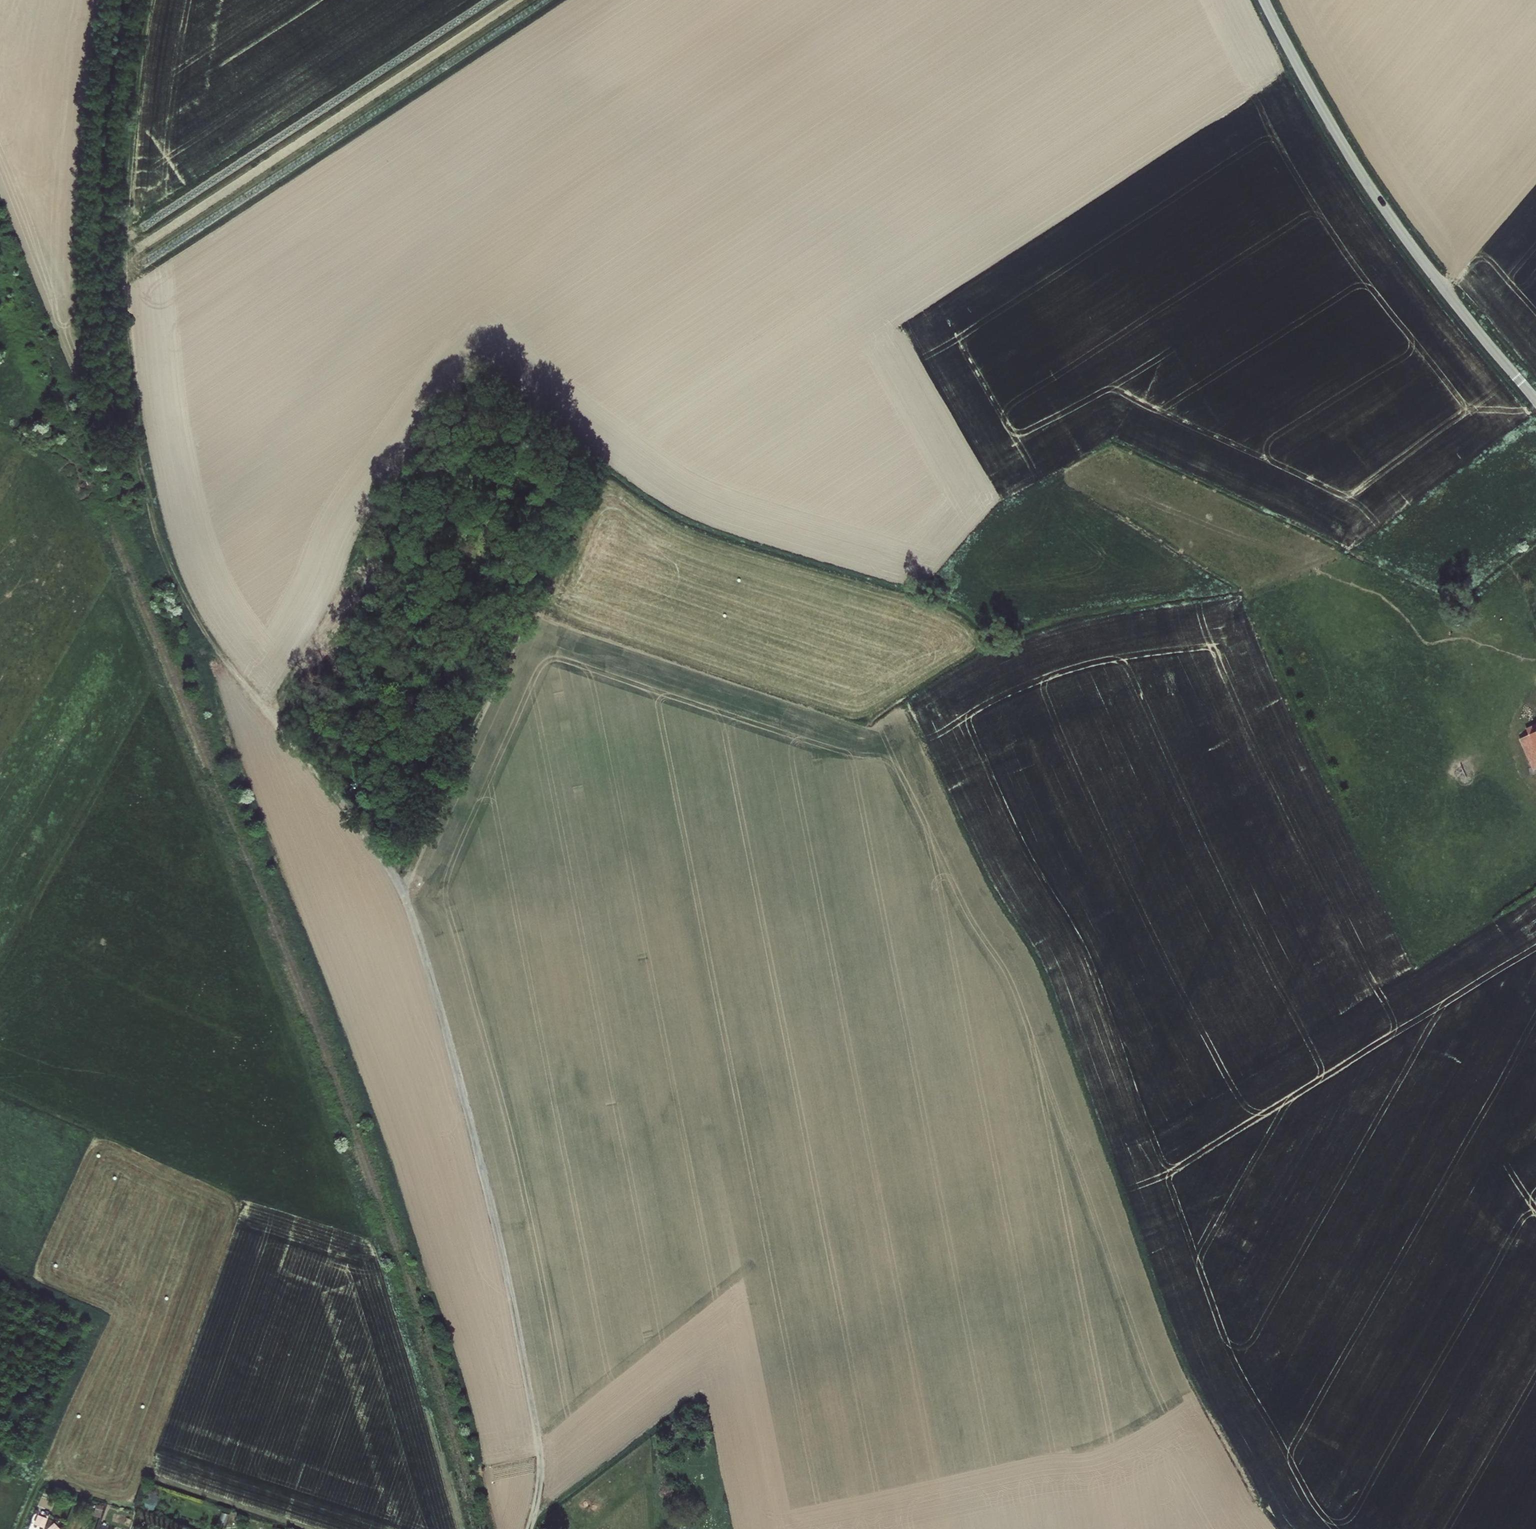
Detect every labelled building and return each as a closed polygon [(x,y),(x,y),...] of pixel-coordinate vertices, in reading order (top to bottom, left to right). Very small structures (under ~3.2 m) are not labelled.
[(1525,722),(1528,728),(1521,731),(1534,759),(1535,758),(1535,717),(1525,722)] [(153,1510),(158,1495),(149,1492),(144,1508),(153,1510)]
